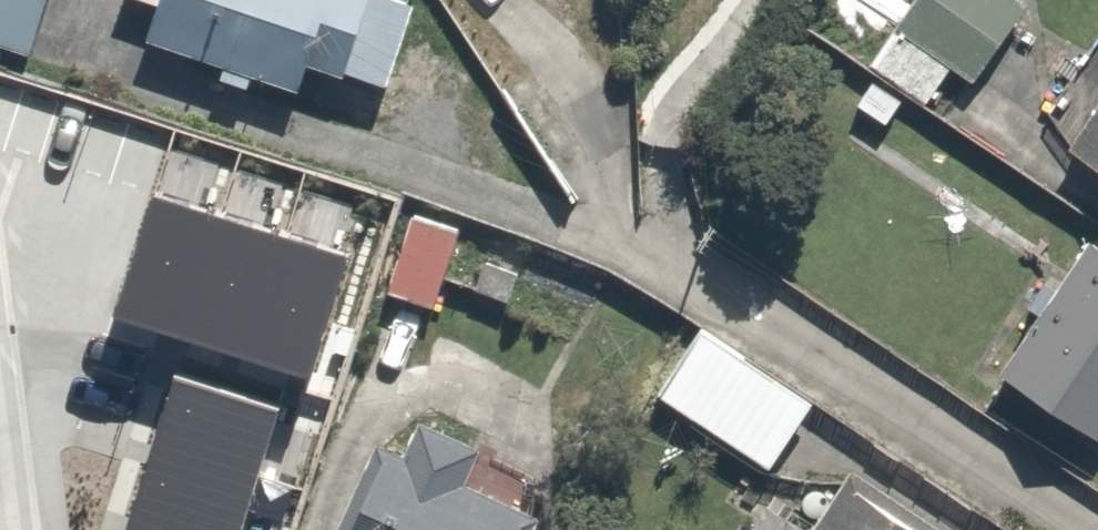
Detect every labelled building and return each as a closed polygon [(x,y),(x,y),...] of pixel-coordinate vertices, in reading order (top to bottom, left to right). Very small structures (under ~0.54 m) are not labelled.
[(44,0),(0,0),(0,66),(4,67),(9,50),(29,56),(44,0)] [(300,98),(316,55),(385,79),(414,0),(153,0),(138,40),(300,98)] [(861,52),(929,92),(946,63),(979,82),(1026,0),(891,0),(861,52)] [(56,69),(56,73),(48,181),(60,182),(56,233),(104,237),(107,198),(123,199),(132,75),(56,69)] [(1097,179),(1097,115),(1069,161),(1097,179)] [(242,143),(204,263),(355,311),(393,190),(242,143)] [(457,227),(410,207),(376,293),(423,312),(457,227)] [(1078,440),(1097,414),(1097,238),(1095,236),(991,375),(1078,440)] [(684,311),(637,386),(770,470),(818,394),(684,311)] [(192,528),(210,397),(28,372),(7,529),(121,529),(123,519),(192,528)] [(295,468),(265,529),(423,529),(295,468)] [(849,476),(807,529),(918,529),(849,476)]
